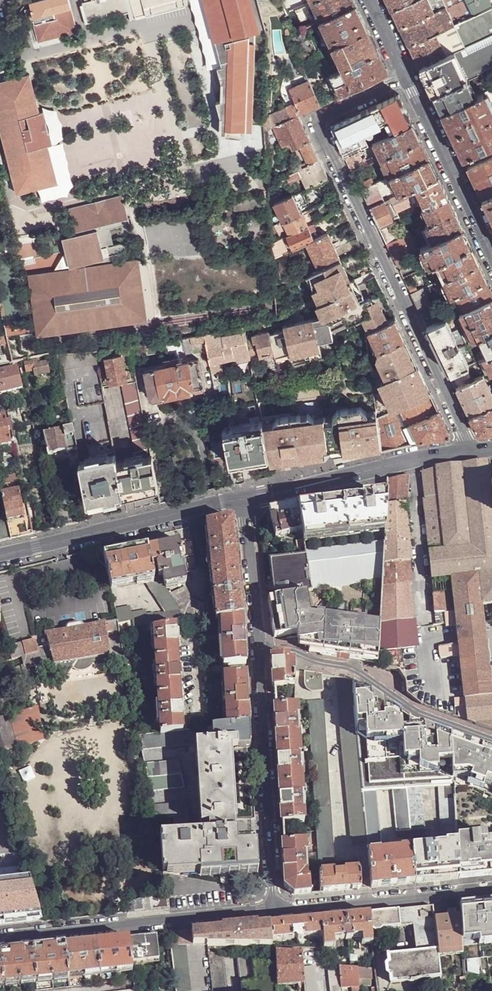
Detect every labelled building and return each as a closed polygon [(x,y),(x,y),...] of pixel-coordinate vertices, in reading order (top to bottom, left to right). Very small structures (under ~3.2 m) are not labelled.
[(30,4),(33,18),(30,19),(31,22),(33,22),(35,28),(41,26),(43,34),(68,28),(67,24),(73,22),(73,20),(74,20),(68,0),(44,0),(30,4)] [(92,0),(82,3),(88,24),(178,0),(92,0)] [(215,41),(247,32),(258,29),(250,0),(204,0),(215,41)] [(310,3),(316,15),(319,21),(355,4),(353,0),(316,0),(310,3)] [(388,2),(391,10),(412,0),(387,0),(388,2)] [(428,0),(412,0),(391,10),(396,20),(400,28),(434,12),(428,0)] [(491,5),(491,0),(442,0),(445,7),(454,24),(456,23),(491,5)] [(316,15),(310,3),(294,10),(300,23),(316,15)] [(361,17),(355,4),(319,21),(331,47),(367,30),(361,17)] [(456,23),(464,46),(491,33),(491,5),(456,23)] [(454,24),(445,7),(434,12),(400,28),(405,38),(408,45),(446,27),(454,24)] [(35,28),(37,36),(38,43),(77,33),(74,20),(73,20),(73,22),(67,24),(68,28),(43,34),(41,26),(35,28)] [(447,54),(464,46),(456,23),(454,24),(446,27),(452,38),(443,47),(447,54)] [(447,54),(443,47),(452,38),(446,27),(408,45),(416,60),(419,68),(447,54)] [(373,41),(367,30),(331,47),(341,69),(378,51),(373,41)] [(247,32),(215,41),(216,45),(248,36),(247,32)] [(465,80),(491,68),(491,33),(464,46),(447,54),(419,68),(428,87),(433,96),(465,80)] [(248,36),(216,45),(222,67),(217,68),(222,85),(223,84),(222,101),(216,103),(220,119),(221,119),(221,135),(242,136),(242,131),(244,131),(244,132),(252,132),(255,34),(248,36)] [(383,63),(378,51),(341,69),(330,74),(340,94),(387,71),(383,63)] [(304,53),(298,56),(300,61),(310,57),(309,54),(304,53)] [(274,80),(274,69),(266,69),(265,89),(274,89),(274,80)] [(317,73),(307,77),(308,80),(310,83),(320,79),(317,73)] [(340,94),(330,74),(326,76),(335,97),(340,94)] [(0,82),(0,134),(15,194),(39,188),(35,167),(51,163),(47,145),(50,145),(42,111),(38,112),(28,75),(0,82)] [(320,79),(310,83),(315,95),(321,92),(317,83),(321,81),(320,79)] [(308,109),(319,104),(315,95),(310,83),(308,80),(289,89),(295,103),(287,108),(291,118),(297,115),(308,109)] [(473,97),(465,80),(433,96),(438,107),(441,113),(473,97)] [(483,93),(473,97),(441,113),(447,126),(451,136),(491,116),(491,113),(483,93)] [(365,110),(374,129),(340,145),(344,154),(360,146),(368,143),(372,141),(412,123),(407,114),(398,94),(365,110)] [(52,143),(65,140),(56,109),(44,113),(52,143)] [(331,126),(340,145),(374,129),(365,110),(331,126)] [(278,124),(288,120),(286,114),(276,119),(278,124)] [(304,129),(297,115),(291,118),(288,120),(278,124),(273,127),(282,145),(289,142),(292,148),(298,145),(306,162),(308,165),(319,160),(304,129)] [(451,136),(457,147),(462,158),(491,144),(491,116),(451,136)] [(372,141),(368,143),(372,150),(376,148),(380,158),(381,158),(420,140),(416,131),(412,123),(372,141)] [(381,158),(390,176),(428,157),(424,149),(420,140),(381,158)] [(360,146),(344,154),(348,162),(352,172),(369,164),(366,157),(363,159),(360,154),(364,153),(360,146)] [(376,148),(372,150),(374,154),(372,155),(374,161),(380,158),(376,148)] [(467,168),(469,172),(478,191),(481,198),(491,192),(491,156),(467,168)] [(390,176),(399,194),(437,176),(433,167),(428,157),(390,176)] [(302,168),(280,179),(284,185),(290,182),(295,179),(300,176),(306,188),(327,178),(324,171),(319,160),(308,165),(302,168)] [(51,163),(35,167),(39,188),(57,183),(51,163)] [(391,198),(369,208),(374,219),(379,228),(393,221),(390,214),(412,204),(421,199),(424,207),(446,196),(441,185),(437,176),(399,194),(391,198)] [(363,181),(366,187),(373,184),(370,178),(363,181)] [(295,194),(301,191),(295,179),(290,182),(295,194)] [(389,194),(382,197),(375,183),(373,184),(366,187),(361,190),(369,208),(391,198),(389,194)] [(301,213),(298,209),(307,205),(308,202),(305,197),(302,191),(301,191),(295,194),(278,202),(274,204),(268,207),(269,211),(275,208),(282,223),(301,213)] [(481,198),(490,216),(491,221),(491,192),(481,198)] [(122,195),(68,209),(74,231),(75,236),(62,239),(70,270),(30,277),(32,287),(29,287),(30,290),(34,299),(35,305),(35,311),(34,319),(35,322),(37,321),(39,334),(145,317),(142,304),(145,304),(145,301),(141,292),(139,286),(139,280),(140,272),(139,269),(137,270),(135,260),(115,263),(112,252),(119,251),(122,249),(124,246),(124,242),(122,239),(119,237),(116,237),(109,239),(106,228),(129,222),(122,195)] [(422,208),(429,223),(454,212),(451,205),(446,196),(424,207),(422,208)] [(274,204),(278,202),(275,197),(268,199),(268,207),(274,204)] [(390,214),(393,221),(415,211),(412,204),(390,214)] [(425,226),(432,242),(462,228),(458,221),(454,212),(429,223),(425,226)] [(304,221),(301,213),(282,223),(289,236),(307,227),(304,221)] [(382,235),(386,244),(401,237),(393,221),(379,228),(382,235)] [(285,238),(292,251),(299,248),(306,244),(314,241),(310,233),(307,227),(289,236),(285,238)] [(420,247),(429,265),(438,261),(470,246),(466,237),(462,228),(432,242),(426,244),(420,247)] [(391,254),(394,260),(405,254),(417,249),(409,233),(401,237),(386,244),(391,254)] [(361,249),(356,239),(334,249),(331,243),(327,234),(314,241),(306,244),(318,270),(340,259),(361,249)] [(318,270),(306,244),(299,248),(308,267),(308,269),(296,275),(298,279),(307,275),(313,272),(318,270)] [(438,261),(445,277),(478,261),(475,255),(470,246),(438,261)] [(394,260),(397,267),(409,262),(405,254),(394,260)] [(315,290),(321,316),(282,325),(284,330),(269,334),(268,331),(245,337),(246,342),(250,358),(273,353),(274,356),(289,353),(289,354),(304,350),(304,352),(319,348),(318,341),(332,338),(328,322),(327,316),(340,310),(342,316),(348,327),(362,320),(367,331),(387,321),(382,310),(381,307),(376,309),(371,298),(368,297),(359,301),(358,298),(349,279),(345,269),(340,259),(318,270),(313,272),(317,289),(315,290)] [(441,278),(449,295),(455,293),(486,278),(482,270),(478,261),(445,277),(441,278)] [(313,272),(307,275),(315,290),(317,289),(313,272)] [(354,277),(349,279),(358,298),(363,295),(354,277)] [(491,296),(491,291),(490,288),(486,278),(455,293),(463,310),(491,296)] [(430,305),(425,294),(434,289),(431,283),(416,291),(410,294),(418,311),(430,305)] [(407,287),(410,294),(416,291),(413,284),(407,287)] [(463,310),(459,312),(472,339),(491,329),(491,296),(463,310)] [(418,311),(426,328),(440,321),(432,304),(430,305),(418,311)] [(340,310),(327,316),(328,322),(342,316),(340,310)] [(472,339),(465,342),(452,315),(440,321),(426,328),(439,356),(448,373),(464,365),(468,363),(481,357),(486,354),(491,352),(491,329),(472,339)] [(399,328),(394,318),(387,321),(367,331),(377,351),(403,338),(399,328)] [(236,327),(238,338),(240,343),(246,342),(245,337),(242,325),(236,327)] [(193,354),(207,351),(203,335),(190,338),(193,354)] [(246,342),(240,343),(238,338),(221,342),(222,344),(215,346),(216,348),(207,351),(211,374),(222,372),(220,362),(248,356),(247,348),(246,342)] [(403,338),(377,351),(383,362),(379,364),(385,377),(387,376),(392,410),(429,393),(418,367),(413,368),(412,366),(415,362),(412,356),(403,338)] [(148,343),(129,346),(131,359),(133,366),(139,364),(136,350),(149,348),(148,343)] [(289,354),(290,359),(309,355),(310,357),(321,355),(319,348),(304,352),(304,350),(289,354)] [(94,349),(95,357),(104,356),(102,349),(94,349)] [(383,362),(377,351),(375,357),(379,364),(383,362)] [(489,372),(491,371),(491,352),(486,354),(481,357),(489,372)] [(109,375),(110,382),(126,379),(124,371),(121,353),(105,357),(109,375)] [(24,362),(26,372),(33,371),(34,376),(49,373),(46,361),(39,363),(38,359),(24,362)] [(204,394),(203,389),(203,387),(204,387),(198,360),(182,363),(177,364),(171,365),(178,402),(183,401),(188,397),(188,401),(194,400),(194,396),(200,395),(204,394)] [(178,402),(171,365),(169,366),(166,366),(143,371),(149,398),(150,398),(151,405),(162,403),(162,406),(168,405),(167,402),(171,402),(178,402)] [(452,383),(455,389),(471,381),(467,371),(464,365),(448,373),(452,383)] [(22,389),(17,367),(0,371),(0,394),(22,389)] [(380,379),(387,393),(384,395),(392,410),(387,376),(385,377),(380,379)] [(468,417),(490,407),(491,405),(491,396),(482,376),(471,381),(455,389),(463,405),(468,417)] [(156,488),(136,382),(121,385),(121,386),(136,460),(116,464),(122,496),(131,494),(150,489),(156,488)] [(104,403),(101,389),(101,386),(100,385),(75,390),(79,408),(104,403)] [(441,418),(429,393),(392,410),(376,418),(376,419),(380,445),(380,450),(392,447),(429,439),(447,437),(449,433),(441,418)] [(246,414),(259,411),(258,404),(245,407),(246,414)] [(263,434),(267,456),(281,455),(284,455),(287,455),(288,458),(312,455),(312,450),(316,450),(324,449),(324,453),(327,450),(330,447),(335,446),(341,445),(342,451),(346,450),(345,448),(348,448),(348,450),(368,447),(380,445),(376,419),(367,420),(366,412),(359,407),(336,410),(331,417),(313,420),(306,414),(276,419),(274,424),(272,433),(263,434)] [(491,432),(491,412),(490,407),(468,417),(476,433),(488,432),(491,432)] [(231,417),(230,410),(219,413),(220,419),(231,417)] [(375,411),(366,412),(367,420),(376,419),(376,418),(375,411)] [(15,451),(14,444),(11,444),(5,416),(0,417),(0,454),(15,451)] [(233,426),(232,426),(231,420),(221,422),(229,464),(243,462),(261,458),(267,457),(267,456),(263,434),(262,426),(261,421),(250,423),(251,426),(248,426),(239,428),(234,429),(233,426)] [(83,429),(89,461),(78,464),(85,504),(104,500),(122,496),(116,464),(108,423),(83,429)] [(262,426),(263,434),(272,433),(274,424),(262,426)] [(77,459),(71,429),(43,434),(49,465),(77,459)] [(436,469),(422,472),(425,500),(439,498),(440,511),(426,512),(431,552),(428,552),(431,580),(491,573),(491,496),(491,484),(489,463),(470,465),(436,469)] [(234,485),(243,483),(241,473),(232,475),(234,485)] [(21,480),(20,474),(0,478),(0,485),(21,480)] [(380,624),(378,652),(403,650),(416,648),(413,627),(413,620),(414,620),(410,584),(411,584),(409,563),(411,562),(404,504),(406,476),(387,481),(386,497),(384,528),(384,542),(382,582),(380,624)] [(176,499),(173,485),(161,488),(163,498),(164,502),(176,499)] [(6,520),(7,523),(16,521),(24,519),(19,491),(1,495),(6,520)] [(302,532),(303,539),(377,529),(384,528),(386,497),(377,498),(365,500),(319,506),(298,508),(302,532)] [(440,511),(439,498),(425,500),(426,512),(440,511)] [(275,538),(302,532),(298,508),(297,503),(282,507),(269,510),(275,538)] [(63,527),(71,525),(69,519),(67,510),(53,513),(57,528),(63,527)] [(208,522),(216,591),(243,588),(237,530),(236,521),(230,517),(226,518),(212,521),(208,522)] [(10,539),(7,524),(5,525),(1,525),(0,521),(0,542),(3,541),(10,539)] [(10,539),(19,537),(16,521),(7,523),(7,524),(10,539)] [(182,540),(185,559),(196,557),(194,537),(192,538),(182,540)] [(149,546),(153,563),(154,565),(157,569),(159,568),(160,574),(165,574),(167,584),(189,580),(185,559),(182,540),(170,542),(149,546)] [(376,543),(305,551),(306,557),(311,589),(382,582),(384,542),(376,543)] [(106,554),(108,565),(111,569),(114,584),(147,579),(157,577),(154,565),(153,563),(149,546),(129,549),(106,554)] [(106,554),(99,555),(105,563),(108,565),(106,554)] [(311,589),(306,557),(270,561),(274,591),(301,589),(302,594),(306,594),(311,593),(311,589)] [(154,565),(157,577),(147,579),(168,611),(157,613),(157,611),(148,612),(148,608),(133,610),(132,603),(117,606),(119,617),(120,621),(129,619),(134,618),(135,625),(150,623),(150,626),(155,625),(178,622),(190,621),(172,592),(167,584),(160,574),(157,569),(154,565)] [(431,580),(435,615),(443,614),(455,613),(457,635),(458,646),(460,658),(464,700),(466,714),(460,712),(458,719),(467,722),(491,731),(491,669),(488,670),(484,632),(481,606),(491,605),(491,573),(431,580)] [(172,592),(190,621),(207,619),(209,619),(207,604),(193,599),(187,585),(172,592)] [(245,614),(243,588),(216,591),(219,617),(223,617),(245,614)] [(310,615),(306,594),(302,594),(268,599),(274,638),(290,635),(291,638),(295,637),(297,637),(300,637),(302,637),(305,638),(307,639),(310,640),(312,642),(314,644),(315,646),(317,649),(318,651),(318,654),(318,656),(366,663),(378,664),(378,652),(380,624),(310,615)] [(245,614),(223,617),(224,638),(225,664),(248,662),(246,635),(245,614)] [(444,625),(443,614),(435,615),(436,625),(444,625)] [(51,643),(56,663),(110,652),(124,649),(120,621),(119,617),(84,625),(69,628),(48,632),(51,643)] [(157,655),(180,654),(179,639),(181,639),(180,634),(180,631),(178,631),(178,622),(155,625),(157,655)] [(297,637),(295,637),(296,645),(301,644),(302,648),(305,647),(306,654),(318,656),(318,654),(318,651),(317,649),(315,646),(314,644),(312,642),(310,640),(307,639),(305,638),(302,637),(300,637),(297,637)] [(10,644),(13,657),(22,655),(23,663),(21,663),(23,672),(31,670),(30,665),(44,662),(39,645),(37,638),(10,644)] [(110,652),(56,663),(51,643),(39,645),(44,662),(30,665),(31,670),(33,679),(42,677),(49,668),(57,674),(71,671),(73,665),(74,666),(79,668),(84,669),(89,667),(94,664),(98,665),(99,663),(111,660),(110,652)] [(439,648),(440,660),(460,658),(458,646),(439,648)] [(111,663),(126,660),(126,657),(124,649),(110,652),(111,660),(111,663)] [(180,654),(157,655),(158,674),(159,692),(182,691),(181,676),(183,676),(183,673),(182,669),(181,669),(180,654)] [(287,656),(270,657),(270,672),(271,688),(283,687),(282,682),(293,681),(293,661),(287,661),(287,656)] [(248,672),(226,674),(226,675),(229,725),(251,723),(249,695),(248,672)] [(304,673),(304,683),(304,685),(306,689),(309,691),(314,692),(322,692),(321,675),(304,673)] [(353,681),(336,678),(350,839),(351,839),(352,847),(367,845),(362,793),(357,736),(354,708),(353,681)] [(413,720),(353,680),(353,681),(354,708),(357,736),(362,793),(377,792),(392,791),(406,790),(421,788),(440,787),(455,786),(454,773),(452,734),(433,727),(413,720)] [(182,691),(159,692),(161,711),(162,731),(184,729),(184,714),(185,714),(185,709),(185,706),(183,706),(182,691)] [(274,699),(274,708),(283,708),(282,699),(274,699)] [(323,700),(307,701),(307,706),(308,706),(309,726),(318,863),(334,862),(323,700)] [(6,715),(16,746),(51,736),(42,705),(6,715)] [(274,728),(275,746),(299,745),(298,735),(296,735),(295,727),(295,717),(297,717),(297,707),(283,708),(274,708),(272,708),(274,728)] [(0,717),(0,750),(16,746),(6,715),(0,717)] [(216,726),(217,740),(196,742),(197,756),(201,824),(210,824),(210,836),(205,836),(205,835),(190,836),(179,836),(166,837),(166,834),(159,835),(159,836),(161,835),(163,870),(163,872),(165,872),(199,870),(199,872),(201,872),(259,869),(257,843),(236,844),(235,832),(234,819),(230,747),(239,746),(239,743),(252,742),(251,723),(229,725),(216,726)] [(139,733),(142,747),(196,742),(217,740),(216,726),(211,726),(184,729),(162,731),(139,733)] [(452,734),(454,773),(472,772),(470,776),(491,787),(491,748),(452,734)] [(299,745),(275,746),(276,767),(277,785),(301,784),(300,773),(298,773),(297,764),(297,755),(299,755),(299,745)] [(180,759),(145,762),(150,790),(185,786),(180,759)] [(278,799),(280,824),(281,824),(303,823),(303,811),(300,812),(300,803),(302,802),(301,784),(277,785),(278,799)] [(455,786),(440,787),(442,845),(446,845),(457,844),(457,833),(455,786)] [(421,788),(406,790),(410,832),(425,831),(421,788)] [(406,790),(392,791),(396,833),(410,832),(406,790)] [(367,845),(367,850),(382,848),(377,792),(362,793),(367,845)] [(153,804),(156,818),(175,816),(188,815),(189,815),(188,801),(153,804)] [(175,816),(176,830),(177,832),(179,833),(179,836),(190,836),(188,815),(175,816)] [(457,833),(457,844),(459,880),(491,876),(491,837),(489,837),(488,830),(457,833)] [(235,832),(236,844),(257,843),(257,831),(235,832)] [(304,842),(281,843),(282,870),(283,887),(293,896),(310,894),(309,879),(306,879),(306,873),(304,873),(303,853),(305,853),(304,842)] [(412,853),(415,884),(442,881),(459,880),(457,844),(446,845),(446,849),(436,850),(435,848),(424,850),(424,852),(412,853)] [(368,855),(371,888),(395,886),(415,884),(412,853),(412,851),(368,855)] [(19,880),(18,867),(0,869),(0,883),(19,880)] [(341,891),(360,890),(359,873),(319,876),(320,893),(341,891)] [(43,921),(30,879),(19,880),(0,883),(0,925),(43,921)] [(126,902),(127,911),(169,907),(166,890),(126,902)] [(464,977),(488,978),(490,990),(491,990),(491,901),(460,904),(460,915),(462,947),(462,952),(464,977)] [(432,907),(370,913),(372,930),(407,927),(413,926),(416,953),(437,950),(434,918),(433,909),(432,907)] [(437,950),(462,947),(460,915),(455,916),(455,911),(447,912),(447,917),(434,918),(437,950)] [(345,916),(323,918),(325,936),(326,948),(336,947),(335,940),(347,939),(347,940),(354,939),(354,938),(363,937),(364,944),(373,943),(372,930),(370,913),(345,916)] [(273,932),(274,941),(295,939),(297,941),(298,941),(298,943),(301,943),(301,940),(302,940),(303,938),(325,936),(323,918),(293,921),(272,923),(272,931),(273,932)] [(233,927),(193,931),(194,944),(207,942),(207,944),(274,946),(274,941),(273,932),(272,931),(272,923),(233,927)] [(391,984),(440,978),(438,955),(437,950),(416,953),(413,926),(407,927),(410,953),(388,956),(391,984)] [(172,933),(173,946),(194,944),(193,931),(192,931),(183,932),(172,933)] [(130,938),(132,962),(160,959),(157,935),(138,937),(130,938)] [(98,941),(101,972),(117,970),(125,970),(133,969),(132,962),(130,938),(106,940),(98,941)] [(66,944),(69,975),(86,974),(101,972),(98,941),(79,943),(66,944)] [(33,948),(37,981),(53,980),(69,978),(69,975),(66,944),(48,946),(33,948)] [(187,946),(173,946),(172,946),(176,981),(177,990),(192,990),(187,946)] [(208,950),(208,946),(187,946),(192,990),(213,990),(208,950)] [(1,951),(4,985),(21,983),(37,981),(33,948),(14,950),(1,951)] [(208,950),(213,990),(227,990),(223,954),(208,950)] [(280,985),(305,983),(305,968),(305,960),(305,952),(279,951),(279,962),(280,985)] [(239,955),(243,990),(247,990),(246,986),(280,985),(279,962),(239,955)] [(306,990),(319,990),(317,967),(305,968),(305,983),(306,990)] [(343,987),(341,967),(328,967),(331,990),(344,990),(343,987)] [(343,987),(361,986),(360,980),(360,978),(359,968),(353,968),(341,967),(343,987)] [(373,969),(359,968),(360,978),(375,979),(373,969)]
